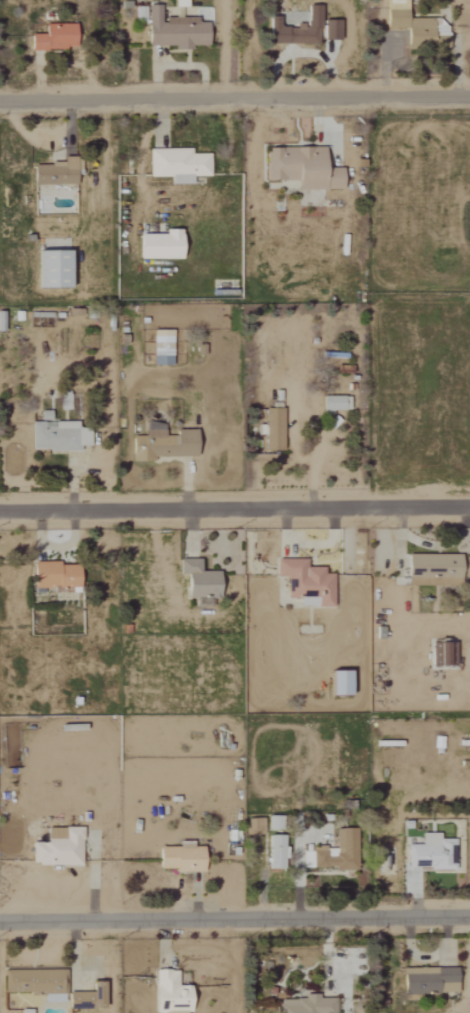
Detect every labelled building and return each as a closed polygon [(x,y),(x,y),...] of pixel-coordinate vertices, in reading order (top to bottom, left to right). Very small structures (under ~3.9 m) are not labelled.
[(206,45),(205,22),(196,23),(196,17),(161,18),(160,5),(146,5),(147,46),(173,45),(173,50),(191,49),(191,45),(206,45)] [(339,20),(320,19),(320,6),(306,5),(305,25),(295,25),(295,28),(279,27),(279,20),(267,19),(266,43),(318,44),(318,40),(339,40),(339,20)] [(405,43),(442,43),(442,28),(431,28),(432,18),(404,18),(404,10),(384,10),(384,28),(405,28),(405,43)] [(28,48),(72,49),(73,23),(43,22),(42,34),(29,33),(28,48)] [(341,189),(340,168),(323,168),(323,147),(263,147),(263,180),(295,180),(295,189),(341,189)] [(190,184),(190,176),(208,176),(207,154),(189,154),(189,148),(147,149),(147,177),(168,177),(169,184),(190,184)] [(31,165),(31,185),(74,185),(74,157),(61,157),(61,165),(31,165)] [(179,259),(180,229),(163,229),(163,234),(136,234),(136,258),(179,259)] [(34,287),(66,287),(65,250),(34,250),(34,287)] [(151,365),(170,365),(171,330),(151,330),(151,365)] [(348,412),(348,397),(322,396),(321,411),(348,412)] [(282,450),(282,408),(264,408),(264,451),(282,450)] [(78,450),(78,446),(88,446),(88,421),(49,422),(49,411),(39,411),(39,421),(30,422),(30,451),(78,450)] [(195,457),(195,430),(173,429),(173,436),(163,435),(163,424),(143,423),(142,437),(131,436),(130,461),(152,461),(152,456),(195,457)] [(458,586),(459,555),(406,554),(406,585),(458,586)] [(184,597),(217,597),(217,571),(199,571),(199,559),(178,559),(177,575),(184,575),(184,597)] [(331,606),(331,573),(321,573),(321,567),(305,567),(304,559),(274,559),(274,577),(285,577),(285,598),(314,598),(314,607),(331,606)] [(77,588),(76,562),(31,564),(32,589),(77,588)] [(429,666),(453,666),(453,643),(430,642),(429,666)] [(326,695),(346,695),(346,670),(327,670),(326,695)] [(80,865),(80,827),(62,827),(62,841),(30,841),(30,865),(80,865)] [(333,829),(333,856),(325,856),(325,847),(311,847),(311,868),(333,868),(334,871),(355,871),(354,829),(333,829)] [(454,840),(438,840),(438,834),(420,834),(420,845),(406,845),(406,869),(453,869),(454,840)] [(266,869),(281,869),(281,836),(267,835),(266,869)] [(156,846),(156,869),(173,869),(173,872),(200,872),(200,846),(156,846)] [(378,848),(377,869),(400,870),(401,849),(378,848)] [(310,868),(310,852),(300,852),(299,868),(310,868)] [(456,968),(401,969),(402,994),(456,993),(456,968)] [(64,970),(4,970),(4,993),(43,994),(42,1003),(64,1003),(64,970)] [(175,970),(152,970),(153,1010),(163,1010),(163,1012),(187,1012),(187,986),(176,986),(175,970)] [(89,992),(66,993),(67,1010),(102,1009),(102,982),(89,982),(89,992)] [(319,999),(319,994),(304,995),(304,999),(280,999),(280,1012),(335,1012),(335,998),(319,999)]
